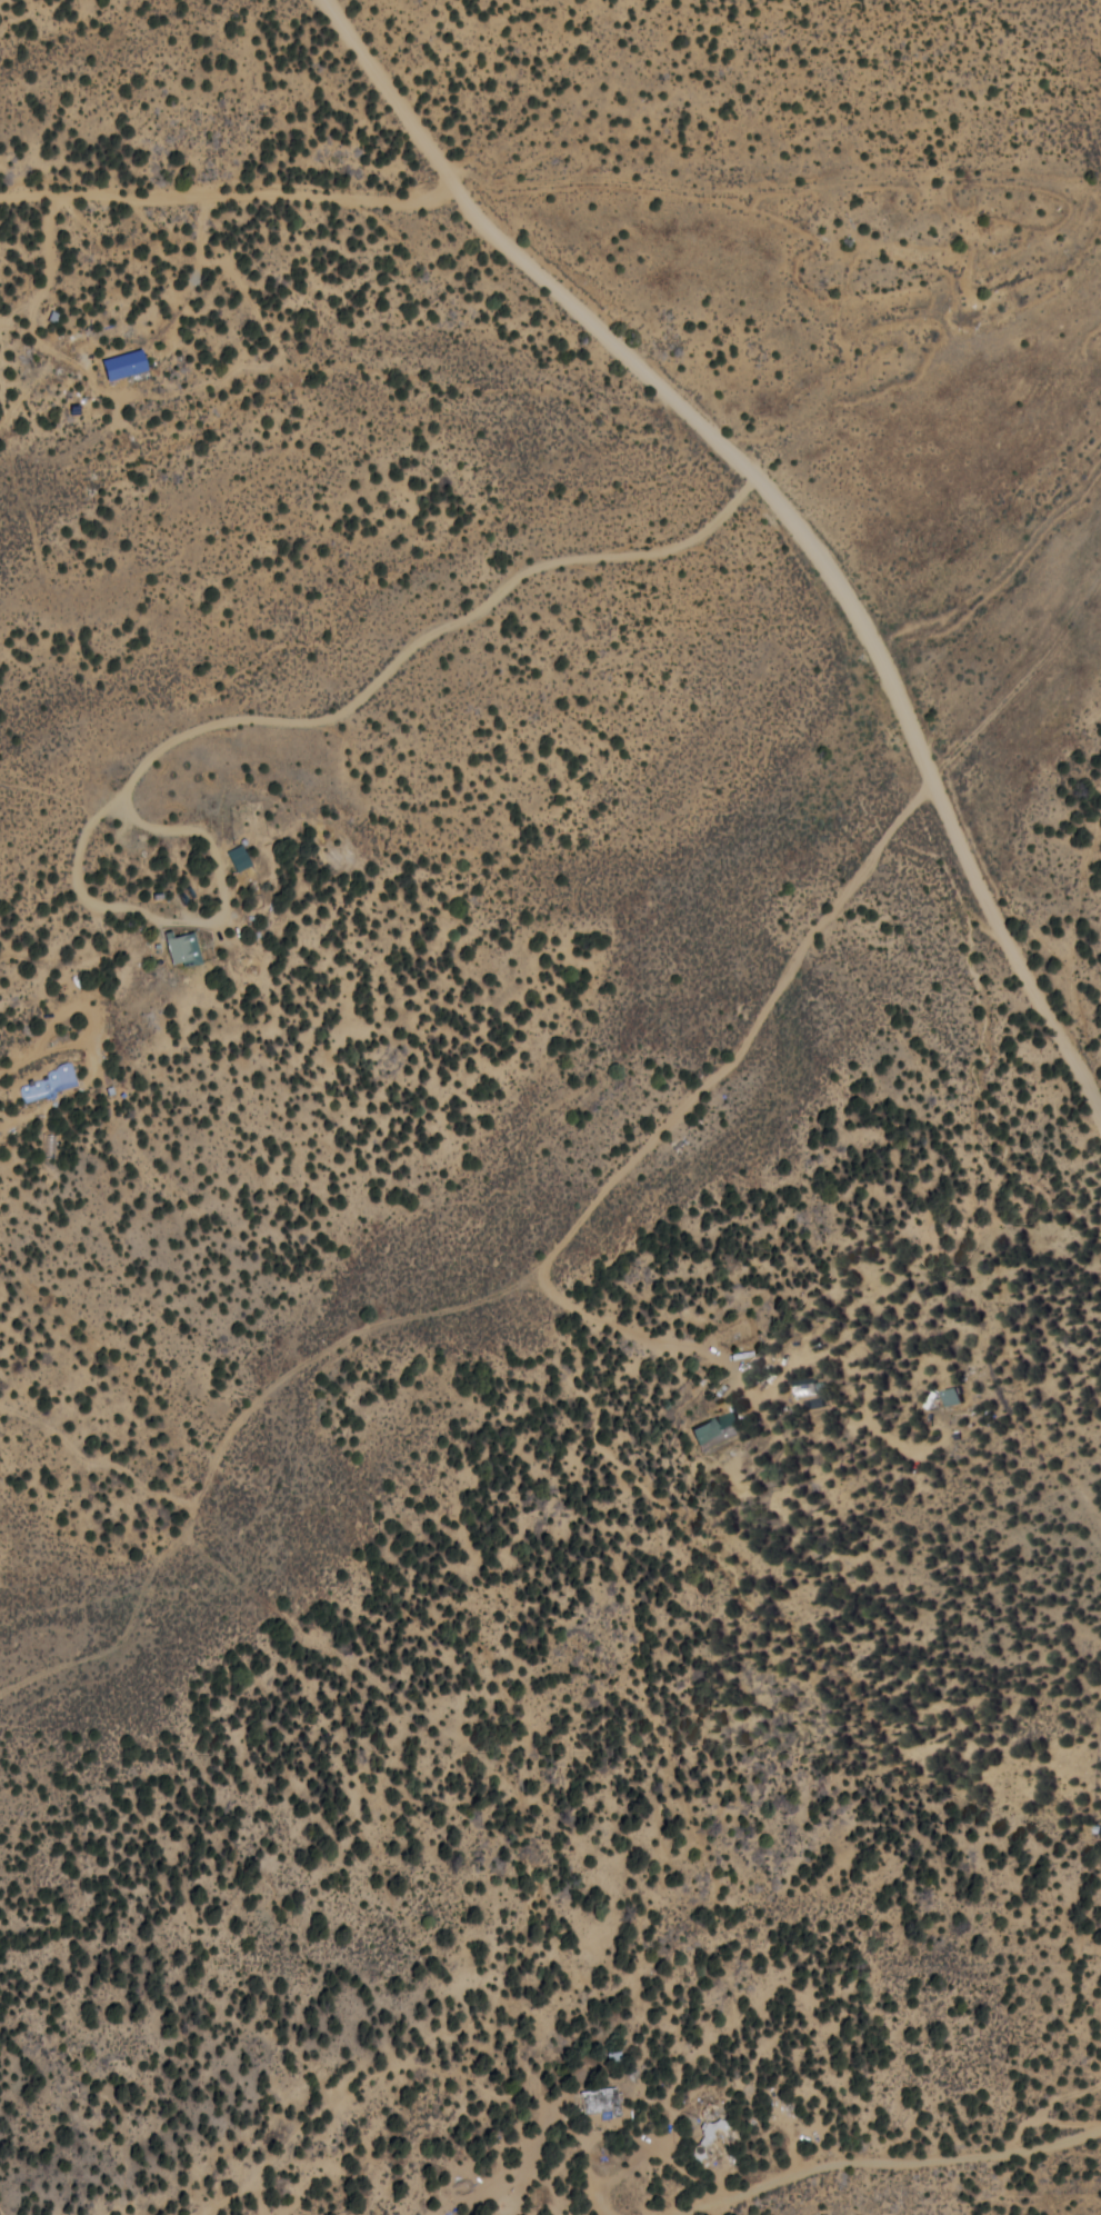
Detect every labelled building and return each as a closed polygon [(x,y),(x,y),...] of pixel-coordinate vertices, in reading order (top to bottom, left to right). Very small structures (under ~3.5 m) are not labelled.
[(147,370),(142,348),(102,358),(108,380),(147,370)] [(251,864),(242,843),(227,850),(236,871),(251,864)] [(173,964),(182,961),(184,967),(202,961),(193,930),(165,939),(173,964)] [(23,1102),(56,1096),(55,1090),(76,1086),(71,1063),(45,1068),(47,1079),(19,1084),(23,1102)] [(949,1405),(965,1401),(962,1386),(946,1390),(949,1405)] [(692,1426),(700,1449),(712,1445),(711,1444),(742,1433),(735,1411),(692,1426)] [(610,2116),(620,2114),(616,2085),(580,2091),(584,2113),(609,2110),(610,2116)]
